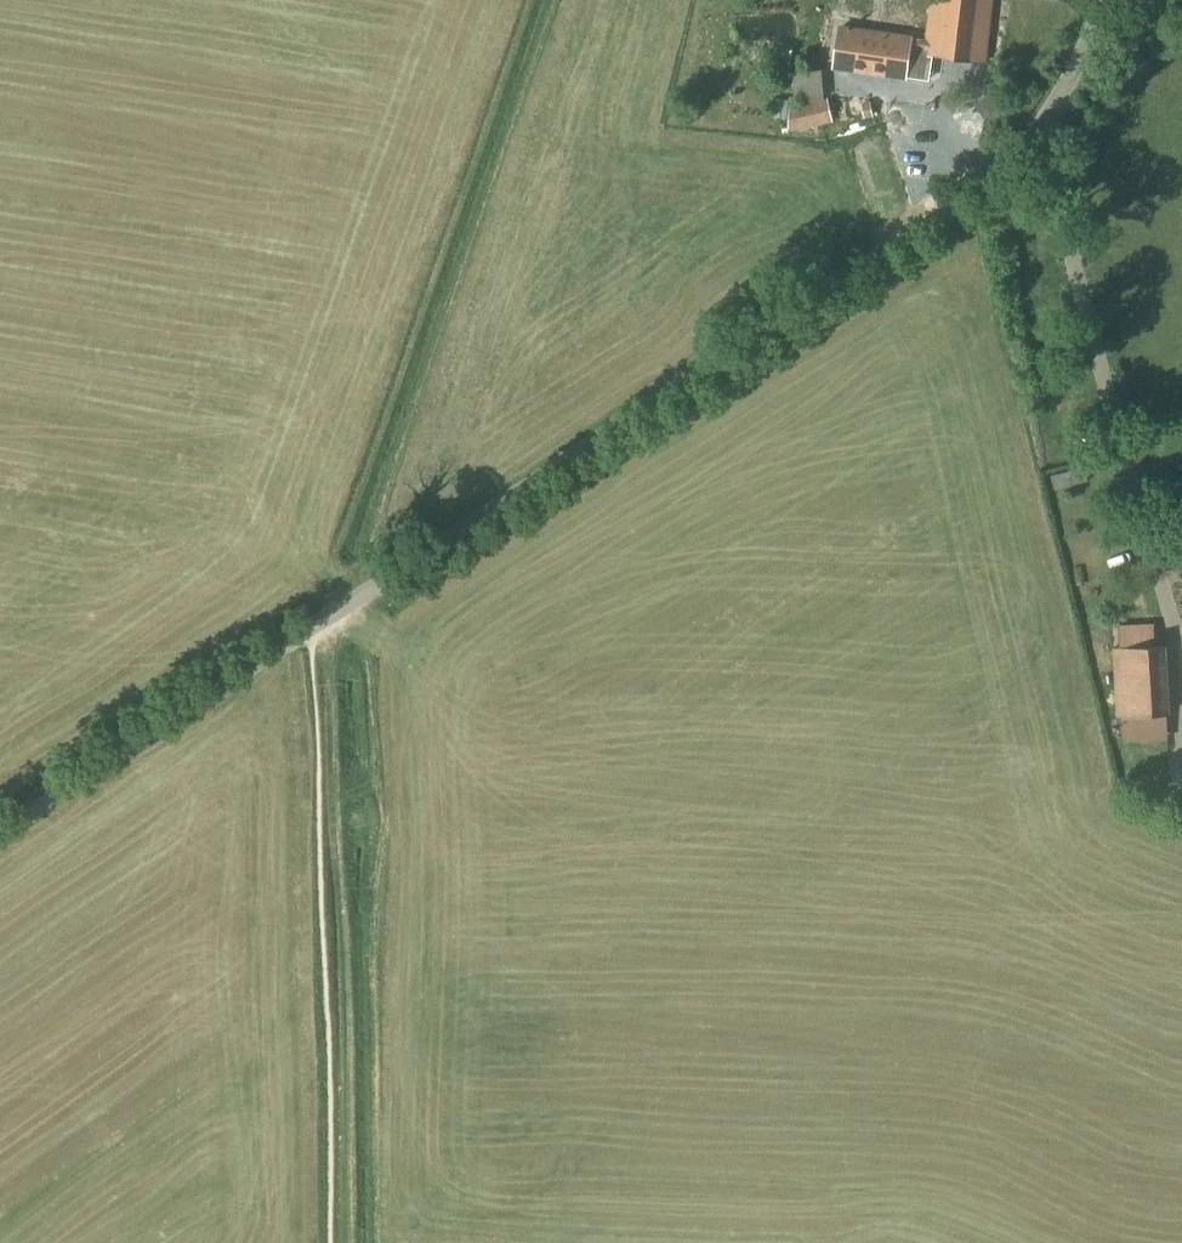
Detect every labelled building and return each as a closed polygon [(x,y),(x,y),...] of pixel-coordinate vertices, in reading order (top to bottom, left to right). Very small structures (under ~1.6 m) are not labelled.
[(993,0),(930,0),(926,40),(912,38),(912,39),(840,28),(834,68),(906,79),(906,77),(923,80),(926,56),(968,62),(966,76),(982,79),(984,64),(985,64),(993,0)] [(823,99),(823,70),(794,71),(795,100),(823,99)] [(985,118),(1001,106),(991,93),(975,105),(985,118)] [(788,133),(834,121),(832,113),(847,109),(844,94),(827,98),(828,100),(790,108),(788,133)] [(1084,468),(1051,476),(1054,489),(1087,481),(1084,468)]
